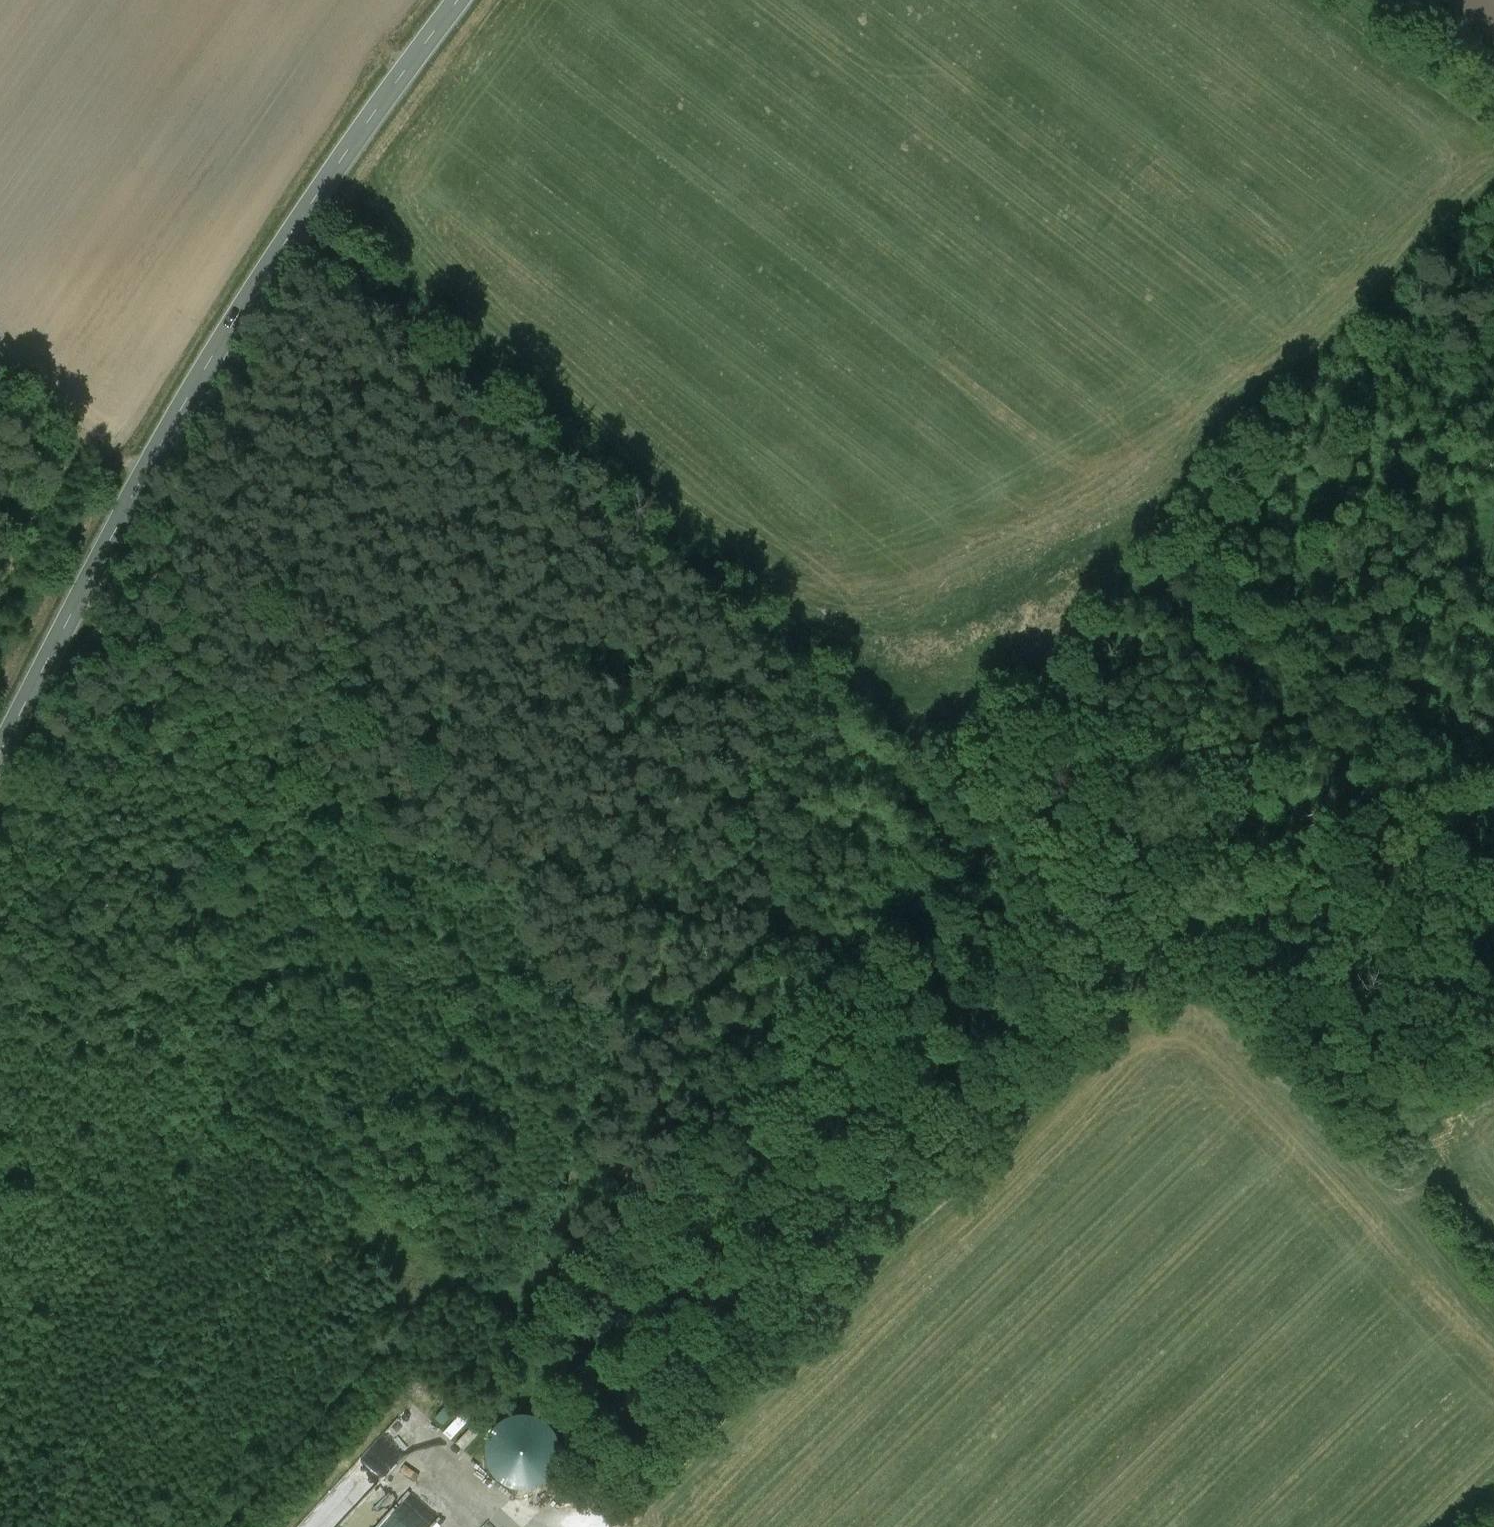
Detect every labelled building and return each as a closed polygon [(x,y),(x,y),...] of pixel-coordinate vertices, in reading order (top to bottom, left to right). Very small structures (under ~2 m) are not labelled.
[(460,1394),(440,1417),(473,1447),(493,1424),(460,1394)] [(510,1437),(516,1437),(516,1468),(560,1469),(561,1415),(511,1414),(510,1437)] [(370,1517),(367,1502),(383,1516),(387,1517),(381,1491),(367,1494),(358,1486),(354,1468),(303,1526),(368,1526),(370,1517)]
